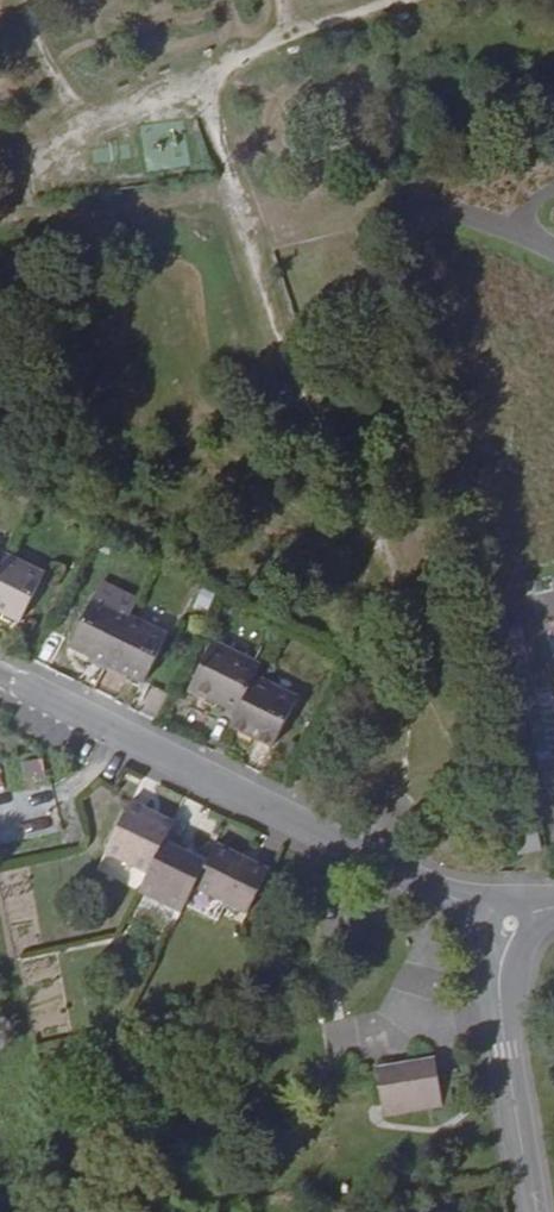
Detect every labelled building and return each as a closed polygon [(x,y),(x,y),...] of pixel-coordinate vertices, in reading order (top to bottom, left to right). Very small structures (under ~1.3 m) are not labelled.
[(8,557),(0,572),(0,612),(20,623),(45,576),(8,557)] [(107,666),(131,619),(95,601),(71,647),(107,666)] [(169,638),(131,619),(107,666),(145,685),(169,638)] [(238,715),(256,679),(261,668),(216,645),(192,691),(238,715)] [(238,715),(231,727),(274,749),(300,700),(256,679),(238,715)] [(45,809),(42,788),(8,795),(11,815),(45,809)] [(103,852),(146,874),(162,841),(171,824),(128,802),(103,852)] [(179,914),(192,887),(204,863),(162,841),(146,874),(136,892),(179,914)] [(204,863),(192,887),(247,915),(268,872),(214,844),(204,863)] [(20,957),(28,1032),(68,1027),(59,952),(20,957)] [(444,1104),(438,1074),(435,1058),(375,1069),(383,1115),(444,1104)]
